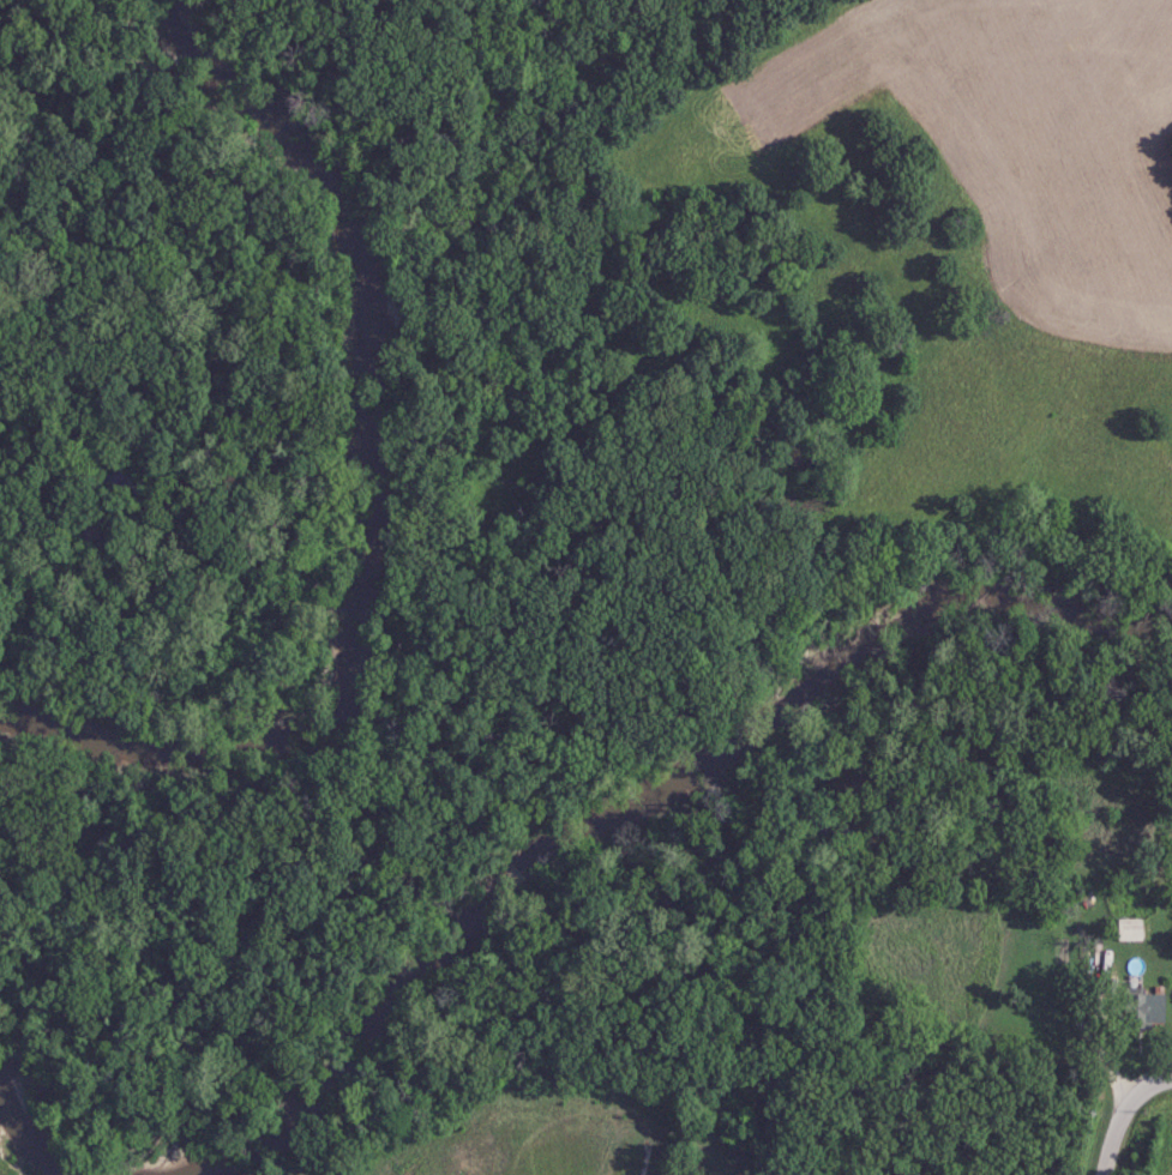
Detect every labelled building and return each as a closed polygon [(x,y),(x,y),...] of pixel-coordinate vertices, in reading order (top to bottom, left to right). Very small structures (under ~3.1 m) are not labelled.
[(1116,919),(1117,941),(1142,940),(1141,918),(1116,919)] [(1163,1022),(1164,994),(1121,993),(1121,1021),(1163,1022)]
